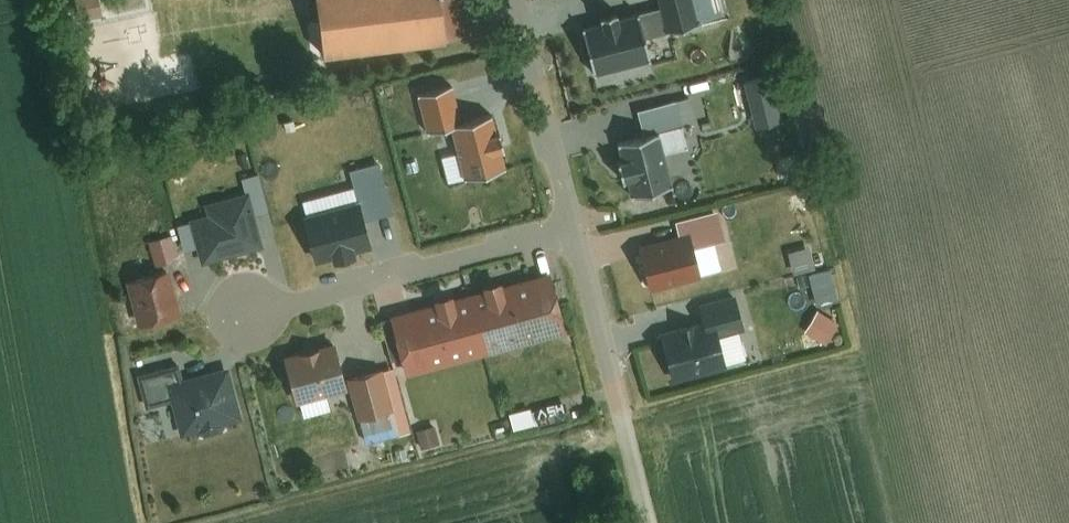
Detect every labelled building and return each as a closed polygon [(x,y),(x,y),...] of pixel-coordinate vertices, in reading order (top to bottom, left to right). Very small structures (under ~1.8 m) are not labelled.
[(77,18),(104,9),(101,0),(72,0),(77,18)] [(317,50),(459,32),(455,0),(310,0),(317,50)] [(691,0),(656,0),(657,2),(663,27),(696,18),(691,0)] [(641,33),(663,27),(657,2),(634,8),(641,33)] [(634,8),(579,22),(592,69),(647,55),(641,33),(634,8)] [(451,82),(417,91),(426,127),(448,122),(460,119),(451,82)] [(695,119),(688,94),(635,108),(642,133),(660,128),(695,119)] [(460,119),(448,122),(462,176),(508,164),(494,110),(460,119)] [(642,133),(613,140),(628,193),(674,181),(660,128),(642,133)] [(270,206),(261,171),(242,176),(246,188),(252,211),(270,206)] [(252,211),(246,188),(206,198),(209,212),(190,217),(201,260),(261,245),(252,211)] [(722,234),(715,207),(674,218),(678,234),(688,231),(691,242),(722,234)] [(173,231),(148,237),(154,262),(179,255),(173,231)] [(678,234),(641,243),(651,284),(699,272),(691,242),(688,231),(678,234)] [(806,241),(785,248),(792,269),(813,262),(806,241)] [(169,264),(123,276),(135,321),(181,309),(169,264)] [(815,302),(837,296),(830,264),(807,270),(815,302)] [(431,303),(388,314),(404,373),(566,330),(550,271),(498,285),(497,280),(478,285),(479,290),(446,299),(445,295),(430,299),(431,303)] [(744,323),(736,294),(699,304),(703,318),(710,316),(714,331),(744,323)] [(703,318),(661,329),(674,375),(722,362),(714,331),(710,316),(703,318)] [(336,340),(284,354),(296,399),(348,385),(346,376),(336,340)] [(180,361),(138,372),(146,403),(174,396),(170,380),(184,376),(180,361)] [(363,441),(409,428),(392,364),(383,366),(359,372),(346,376),(348,385),(363,441)] [(184,376),(170,380),(174,396),(184,432),(242,416),(228,365),(184,376)] [(434,423),(416,427),(421,445),(439,441),(434,423)]
